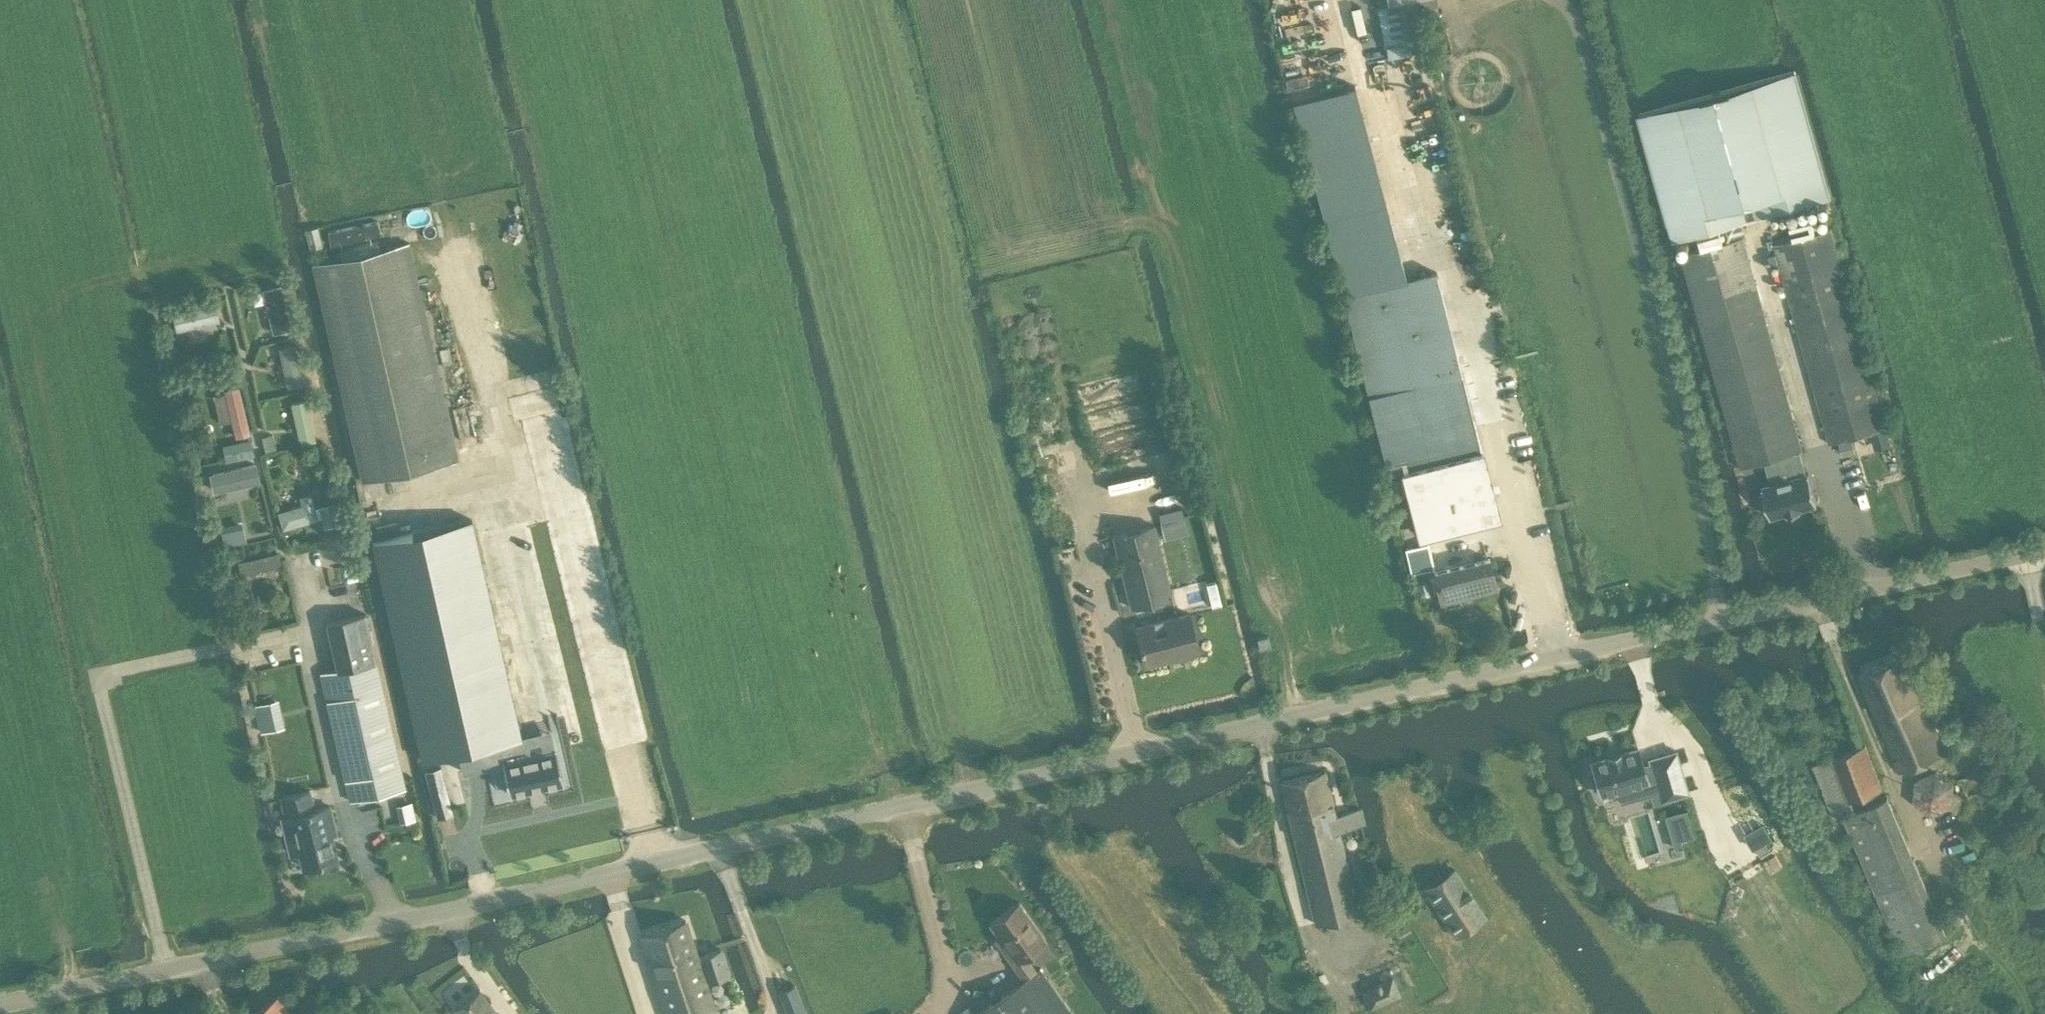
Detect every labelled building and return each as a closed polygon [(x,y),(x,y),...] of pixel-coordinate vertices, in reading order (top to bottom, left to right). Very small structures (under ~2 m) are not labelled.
[(1298,10),(1282,14),(1284,22),(1300,18),(1298,10)] [(1744,237),(1724,243),(1720,227),(1726,225),(1728,235),(1744,230),(1741,220),(1831,195),(1795,69),(1637,113),(1672,239),(1698,232),(1703,249),(1682,254),(1742,467),(1765,461),(1800,451),(1803,450),(1744,237)] [(378,221),(328,231),(331,245),(381,234),(378,221)] [(1887,427),(1831,229),(1775,244),(1778,252),(1780,262),(1831,443),(1887,427)] [(379,248),(377,239),(340,247),(342,257),(314,263),(363,480),(458,457),(409,242),(379,248)] [(1778,252),(1769,255),(1771,264),(1780,262),(1778,252)] [(1407,279),(1343,296),(1356,347),(1388,472),(1401,468),(1419,537),(1501,515),(1493,484),(1468,395),(1437,271),(1407,279)] [(280,285),(263,289),(273,332),(290,328),(280,285)] [(255,454),(251,436),(223,442),(227,460),(255,454)] [(1764,493),(1759,494),(1763,510),(1768,509),(1770,515),(1786,511),(1787,513),(1801,509),(1800,507),(1816,502),(1808,473),(1807,473),(1800,451),(1765,461),(1771,483),(1762,486),(1764,493)] [(256,463),(210,474),(214,491),(260,481),(256,463)] [(282,527),(318,519),(311,493),(299,495),(302,505),(278,511),(282,527)] [(421,759),(458,750),(517,737),(521,736),(472,519),(372,542),(421,759)] [(1131,607),(1172,597),(1154,524),(1113,534),(1131,607)] [(1429,543),(1405,549),(1411,573),(1434,568),(1429,543)] [(278,551),(239,561),(242,572),(242,575),(281,565),(280,563),(278,551)] [(1442,600),(1496,587),(1489,558),(1435,571),(1442,600)] [(332,621),(342,668),(322,673),(350,800),(406,788),(367,613),(332,621)] [(1136,627),(1146,664),(1179,656),(1199,651),(1189,613),(1136,627)] [(1258,638),(1260,647),(1270,645),(1268,636),(1258,638)] [(1944,752),(1942,747),(1903,654),(1859,672),(1899,771),(1944,752)] [(275,700),(257,704),(263,731),(281,727),(275,700)] [(1850,801),(1881,789),(1864,745),(1813,765),(1833,817),(1853,810),(1850,801)] [(1595,768),(1590,770),(1595,787),(1600,786),(1602,792),(1623,786),(1627,800),(1652,792),(1655,802),(1682,794),(1670,752),(1650,758),(1651,760),(1644,762),(1643,760),(1639,748),(1593,762),(1595,768)] [(525,757),(512,760),(518,787),(568,776),(562,749),(525,757)] [(426,772),(431,791),(438,816),(452,813),(440,768),(426,772)] [(1930,815),(1951,806),(1954,783),(1935,769),(1915,779),(1912,802),(1930,815)] [(1360,808),(1358,808),(1334,814),(1324,771),(1280,781),(1314,923),(1357,912),(1339,834),(1350,832),(1349,828),(1363,824),(1360,808)] [(308,791),(282,797),(286,815),(292,814),(295,829),(283,832),(288,855),(300,852),(303,866),(337,858),(331,833),(336,832),(330,806),(312,810),(308,791)] [(1940,933),(1884,800),(1844,817),(1899,950),(1940,933)] [(1686,812),(1685,810),(1683,811),(1666,816),(1675,848),(1676,848),(1681,846),(1679,839),(1692,835),(1686,812)] [(1771,838),(1763,824),(1746,834),(1754,848),(1771,838)] [(1454,936),(1485,917),(1454,869),(1424,889),(1454,936)] [(1038,969),(1035,971),(1023,955),(1045,940),(1018,902),(988,923),(1004,945),(1000,948),(1023,980),(974,1013),(1070,1013),(1038,969)] [(684,919),(640,934),(656,980),(699,965),(705,981),(728,973),(722,957),(720,948),(700,955),(700,956),(697,957),(684,919)] [(656,980),(667,1013),(704,1013),(714,1011),(705,981),(699,965),(656,980)] [(1391,977),(1362,990),(1369,1008),(1399,995),(1391,977)] [(794,984),(779,991),(788,1013),(806,1013),(794,984)] [(479,989),(454,1008),(459,1013),(497,1013),(479,989)] [(278,995),(251,1013),(291,1013),(278,995)]
